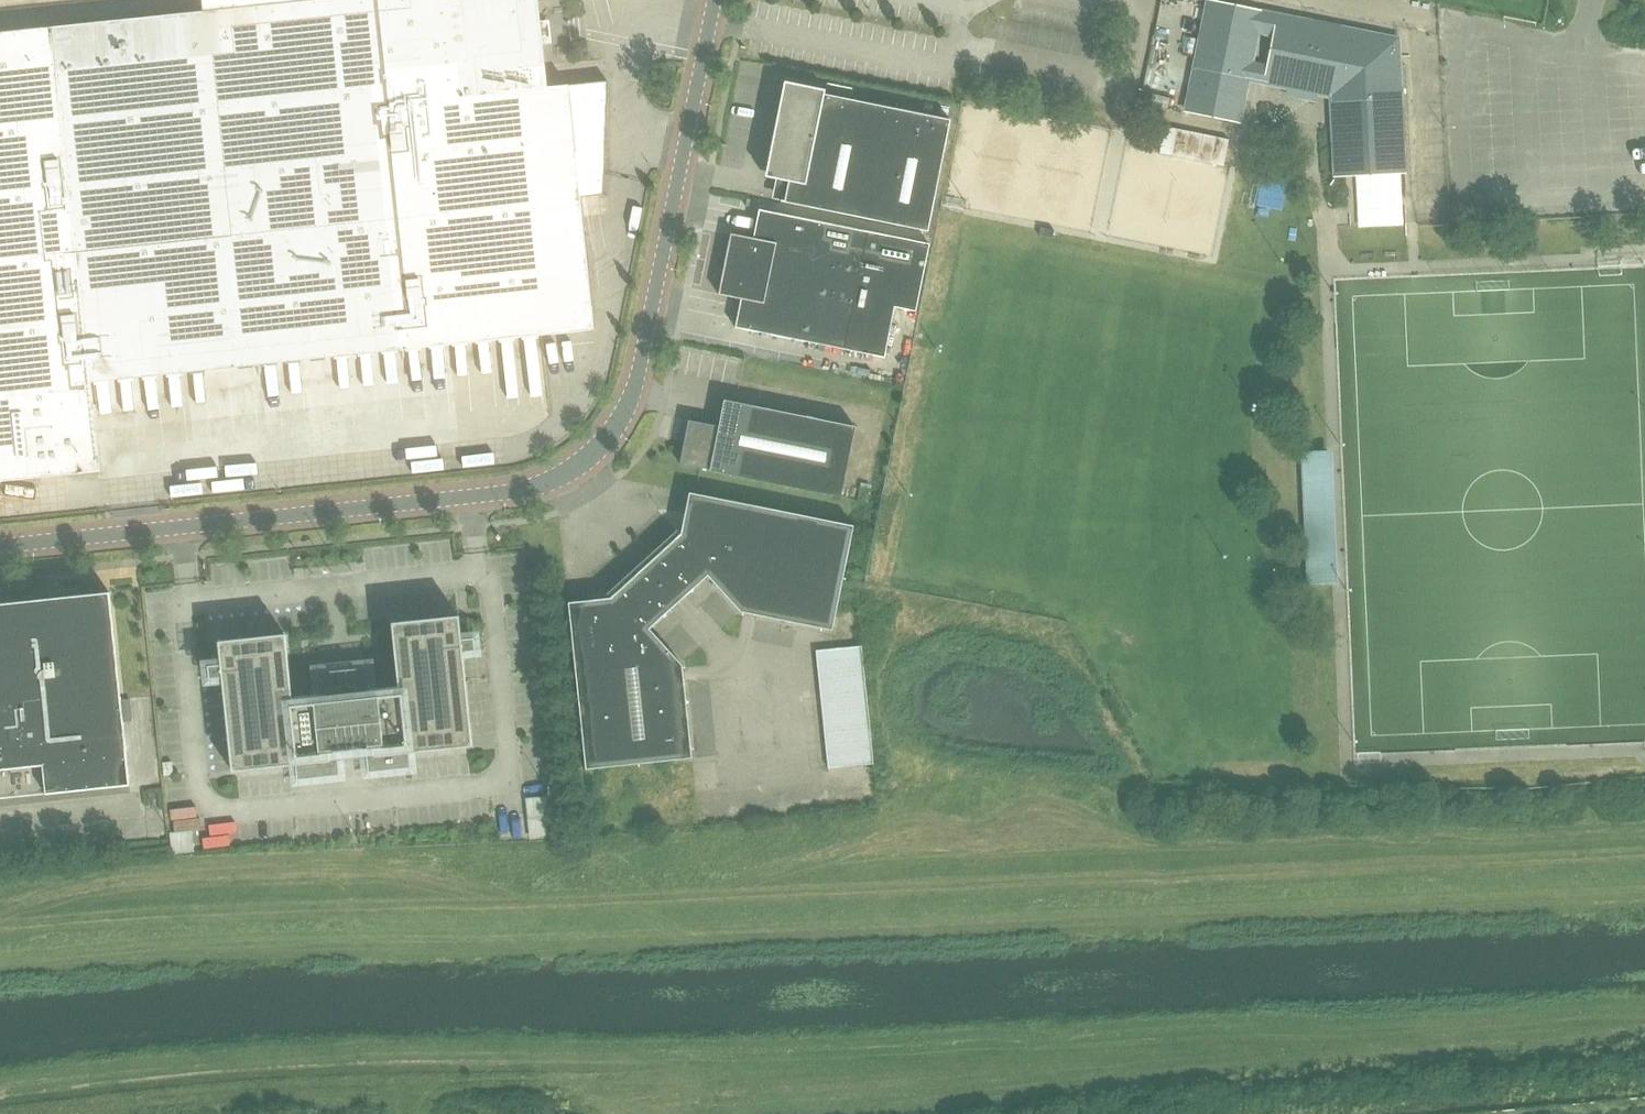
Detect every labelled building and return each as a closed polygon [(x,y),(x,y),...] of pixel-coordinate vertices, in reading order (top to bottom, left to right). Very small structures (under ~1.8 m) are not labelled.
[(606,80),(544,87),(535,0),(202,0),(203,11),(52,27),(0,33),(0,481),(98,471),(89,382),(509,338),(510,349),(534,346),(533,336),(591,329),(578,197),(602,195),(606,80)] [(1195,0),(1170,0),(1163,55),(1179,57),(1177,71),(1192,73),(1195,50),(1188,49),(1195,0)] [(1235,94),(1243,96),(1247,78),(1260,11),(1208,0),(1207,0),(1185,110),(1238,120),(1242,104),(1234,103),(1235,94)] [(1397,38),(1299,18),(1260,11),(1247,78),(1305,90),(1304,97),(1314,99),(1316,92),(1330,95),(1335,174),(1404,171),(1399,79),(1391,78),(1393,66),(1398,66),(1397,38)] [(784,202),(928,231),(950,119),(850,99),(853,88),(828,83),(825,94),(824,94),(825,90),(784,81),(765,176),(789,181),(784,202)] [(735,327),(843,349),(883,356),(893,306),(915,311),(929,243),(758,209),(753,238),(730,233),(718,294),(740,298),(735,327)] [(688,420),(679,463),(710,469),(709,470),(841,496),(854,426),(724,400),(718,426),(688,420)] [(470,462),(500,459),(499,447),(469,451),(470,462)] [(1333,583),(1335,582),(1329,448),(1326,449),(1300,450),(1306,584),(1333,583)] [(630,572),(634,576),(610,597),(568,602),(585,768),(691,757),(682,664),(650,627),(667,612),(708,575),(740,611),(832,629),(853,525),(689,492),(681,533),(657,555),(653,551),(652,552),(656,556),(635,575),(631,571),(630,572)] [(6,602),(0,603),(0,797),(130,784),(109,591),(6,602)] [(458,615),(391,622),(398,685),(362,689),(361,681),(351,682),(350,681),(350,680),(349,679),(349,678),(348,678),(347,677),(346,677),(345,677),(342,677),(340,677),(339,678),(339,679),(338,680),(337,681),(337,682),(337,683),(337,684),(326,685),(327,692),(291,696),(285,633),(218,640),(231,770),(330,760),(329,752),(372,748),(373,755),(472,745),(458,615)] [(872,762),(860,644),(816,649),(827,766),(872,762)] [(170,821),(156,823),(159,840),(173,838),(170,821)]
